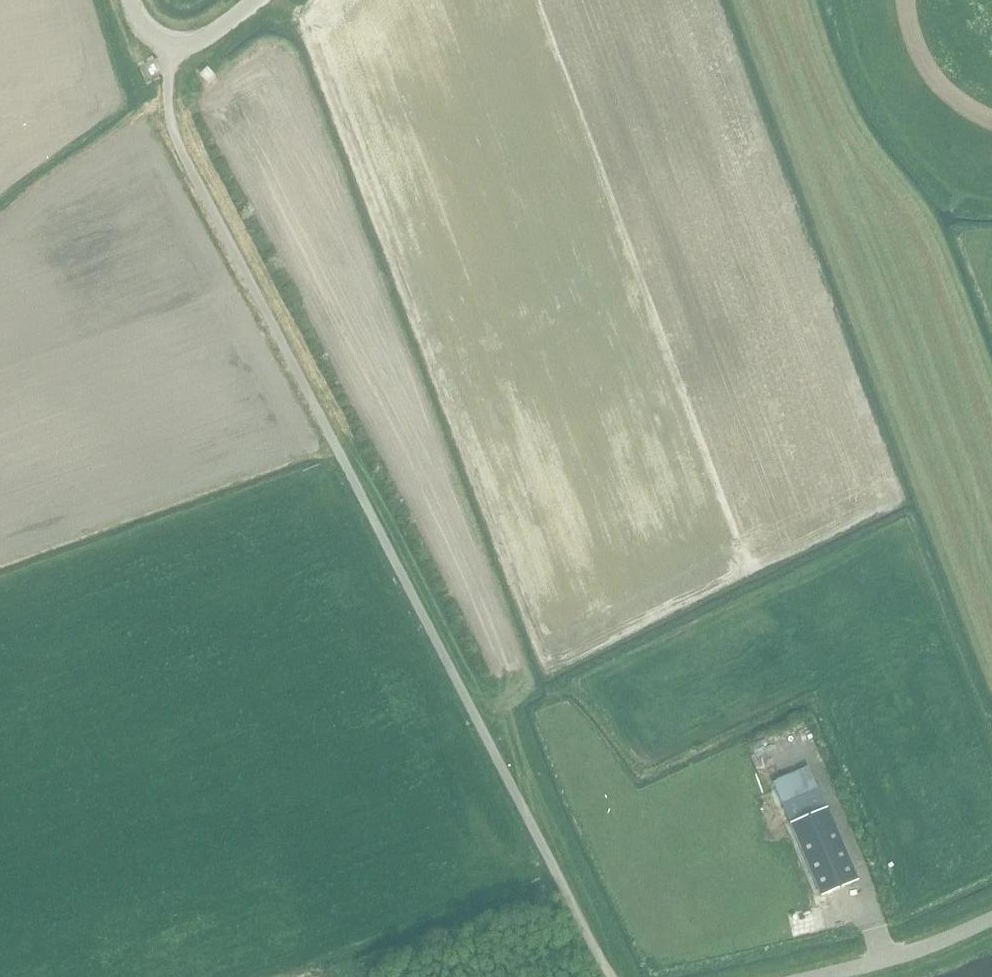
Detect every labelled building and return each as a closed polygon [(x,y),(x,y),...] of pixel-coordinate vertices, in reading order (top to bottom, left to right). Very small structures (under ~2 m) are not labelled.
[(858,880),(827,807),(817,789),(782,804),(790,822),(821,895),(858,880)]
